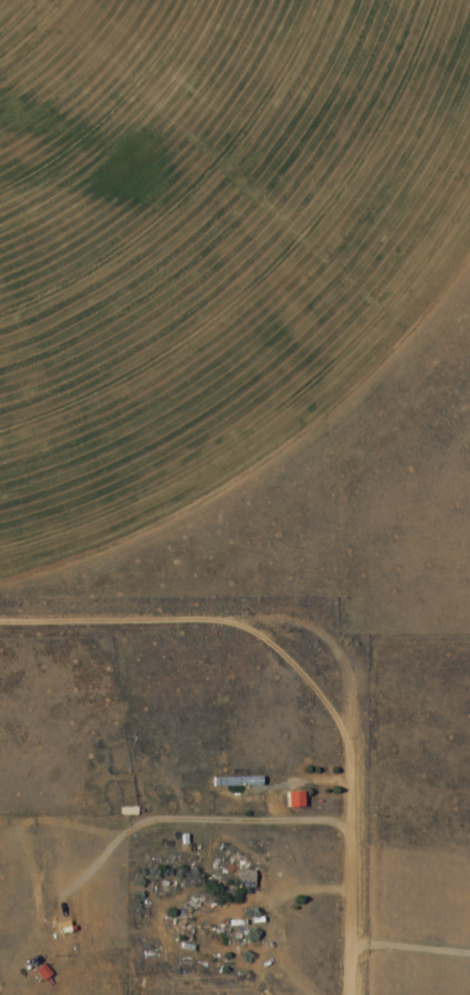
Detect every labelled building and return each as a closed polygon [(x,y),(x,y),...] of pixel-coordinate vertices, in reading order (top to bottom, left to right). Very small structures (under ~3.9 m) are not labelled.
[(284,793),(284,808),(299,808),(299,793),(284,793)] [(236,885),(249,885),(250,874),(237,873),(236,885)] [(236,926),(236,916),(187,916),(187,926),(236,926)]
